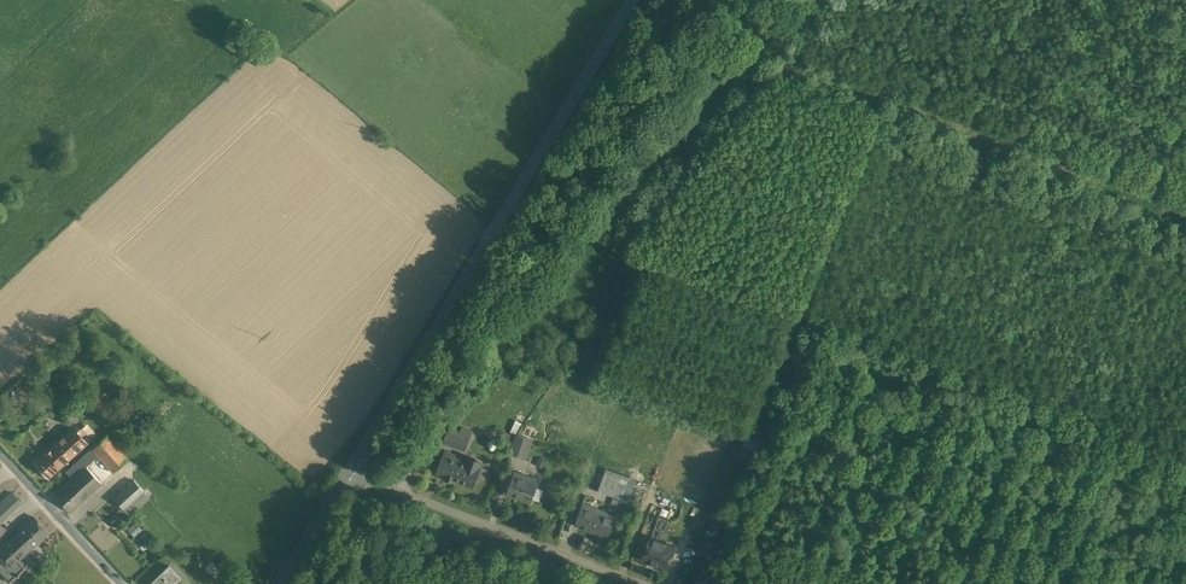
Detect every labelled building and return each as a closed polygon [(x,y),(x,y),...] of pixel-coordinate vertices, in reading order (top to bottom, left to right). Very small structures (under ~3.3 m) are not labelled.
[(62,406),(53,414),(60,421),(69,413),(62,406)] [(472,428),(463,425),(461,430),(470,434),(472,428)] [(470,434),(461,430),(450,426),(445,439),(465,446),(470,434)] [(84,443),(69,427),(49,446),(63,462),(84,443)] [(532,437),(518,432),(512,449),(526,454),(532,437)] [(126,458),(105,435),(90,449),(96,455),(111,472),(126,458)] [(63,462),(49,446),(31,463),(46,478),(63,462)] [(468,460),(454,455),(456,451),(447,448),(438,470),(447,473),(446,475),(455,478),(456,476),(474,483),(481,465),(480,465),(482,459),(470,454),(468,460)] [(90,449),(64,472),(70,479),(85,496),(99,483),(84,466),(96,455),(90,449)] [(621,474),(606,468),(604,474),(619,479),(621,474)] [(538,481),(523,476),(524,472),(515,469),(508,491),(532,499),(538,481)] [(619,479),(604,474),(599,486),(615,492),(619,479)] [(70,479),(52,495),(67,512),(85,496),(70,479)] [(133,479),(112,498),(122,508),(142,490),(133,479)] [(0,502),(0,520),(20,502),(11,492),(0,502)] [(607,511),(591,505),(593,502),(584,498),(576,520),(600,529),(607,511)] [(616,514),(607,511),(600,529),(610,533),(616,514)] [(672,515),(660,511),(652,532),(664,536),(672,515)] [(33,515),(10,537),(17,544),(19,542),(27,550),(47,531),(33,515)] [(664,536),(652,532),(644,553),(669,562),(677,541),(664,536)] [(0,546),(0,572),(9,581),(24,567),(17,559),(27,550),(19,542),(17,544),(10,537),(0,546)] [(145,583),(171,583),(178,577),(166,564),(145,583)]
